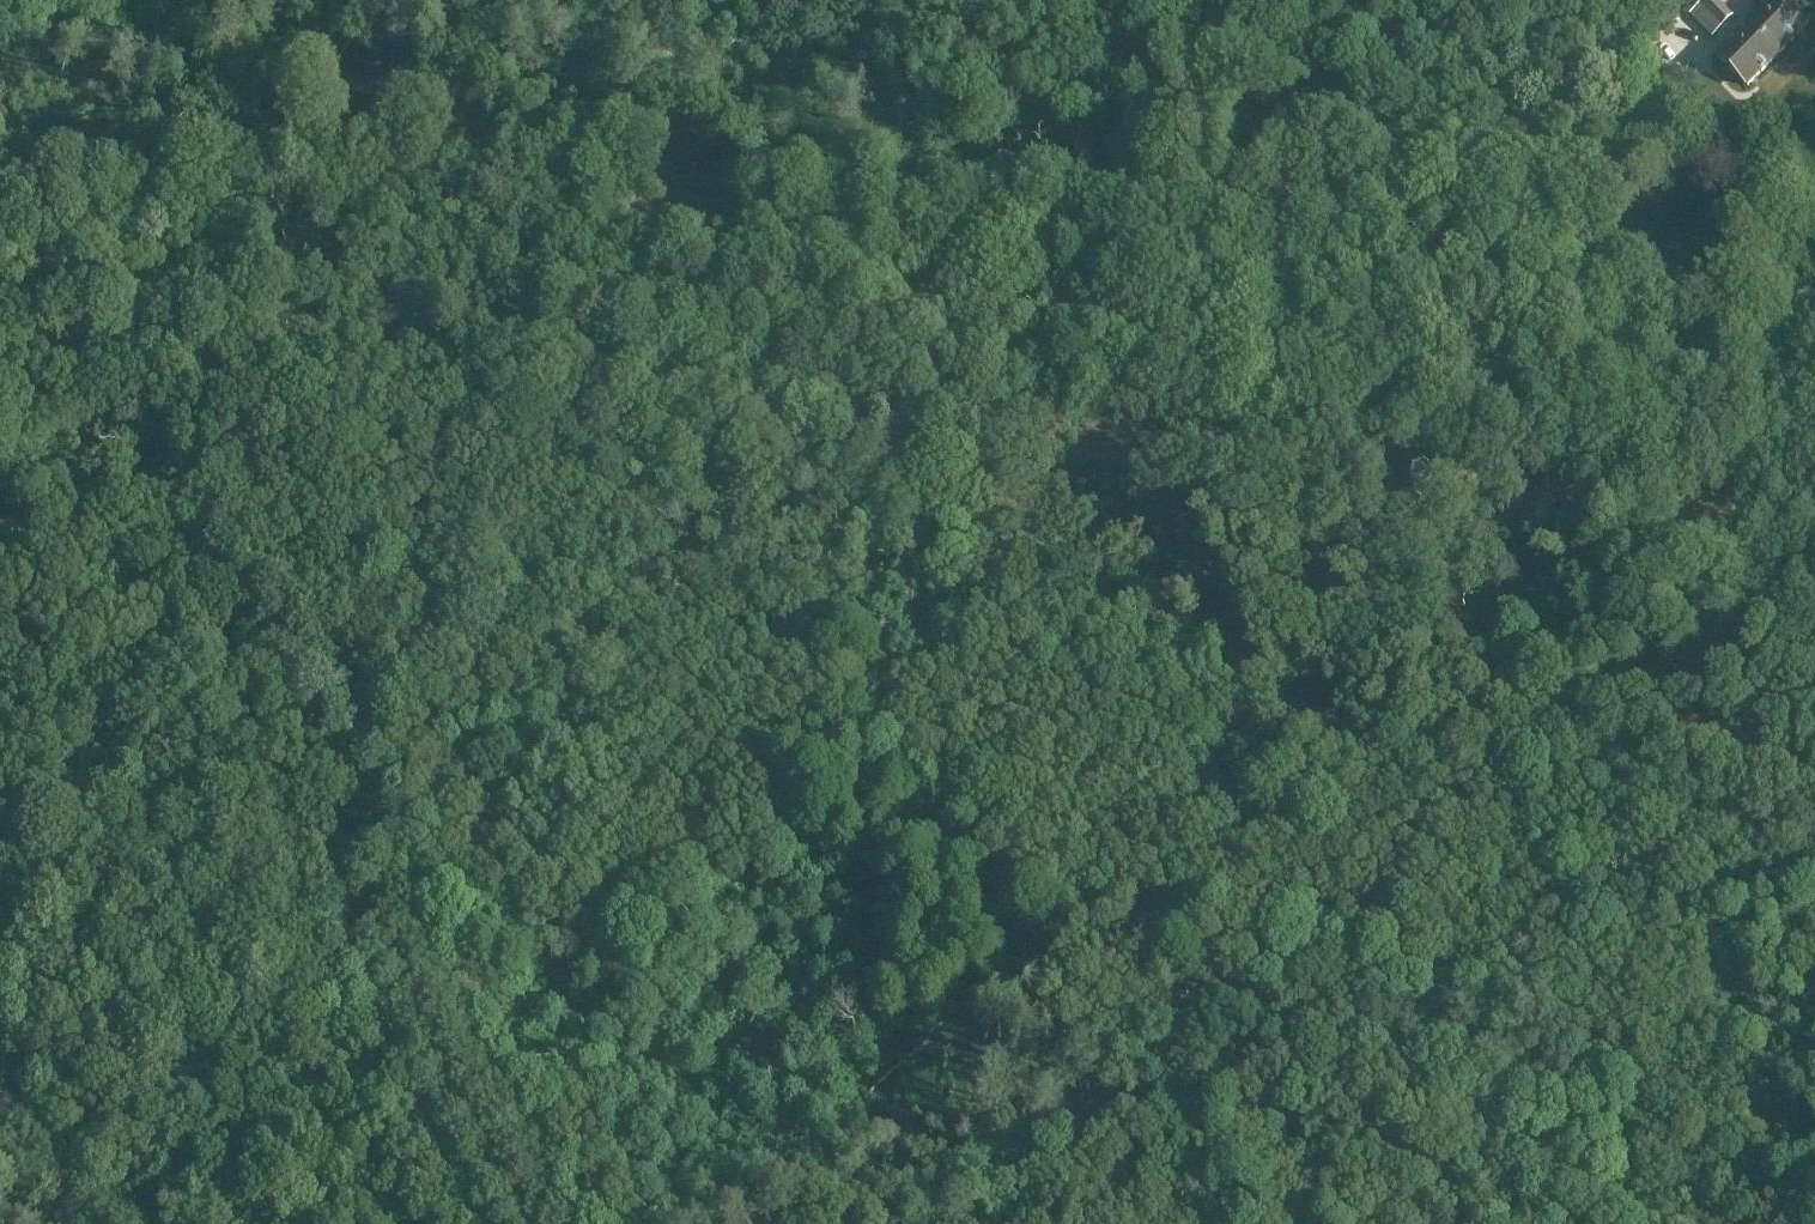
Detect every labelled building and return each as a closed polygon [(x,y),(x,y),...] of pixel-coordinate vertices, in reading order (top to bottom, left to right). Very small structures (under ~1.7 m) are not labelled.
[(1709,34),(1711,36),(1731,17),(1715,0),(1707,0),(1691,16),(1696,20),(1709,34)] [(1746,25),(1777,54),(1808,22),(1788,2),(1785,0),(1770,0),(1746,25)] [(1709,34),(1696,20),(1678,37),(1692,51),(1709,34)] [(1777,54),(1746,25),(1716,56),(1746,85),(1777,54)] [(1412,482),(1421,490),(1432,485),(1433,479),(1434,474),(1425,467),(1414,471),(1412,482)]
